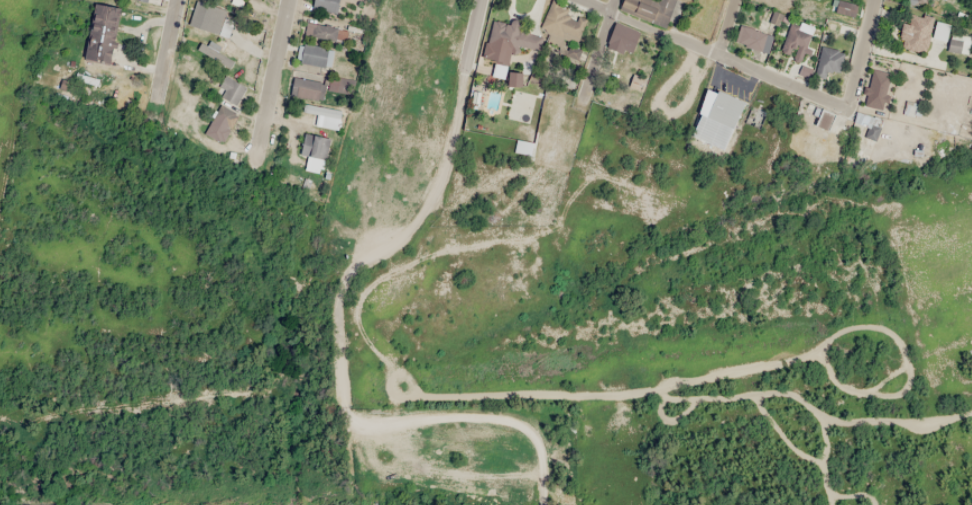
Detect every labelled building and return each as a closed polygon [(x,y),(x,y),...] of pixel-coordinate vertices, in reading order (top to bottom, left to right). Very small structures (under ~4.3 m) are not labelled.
[(338,0),(312,0),(312,12),(338,12),(338,0)] [(667,21),(674,0),(624,0),(622,6),(667,21)] [(93,4),(86,60),(111,63),(118,7),(93,4)] [(926,49),(926,17),(901,17),(901,49),(926,49)] [(234,22),(225,18),(219,33),(227,37),(234,22)] [(944,42),(948,24),(935,22),(931,39),(944,42)] [(605,44),(627,55),(638,34),(616,23),(605,44)] [(734,42),(766,53),(772,36),(740,24),(734,42)] [(959,52),(959,40),(948,40),(948,52),(959,52)] [(309,68),(310,65),(326,70),(331,50),(301,42),(295,64),(309,68)] [(846,65),(831,42),(813,54),(820,64),(810,70),(819,83),(846,65)] [(227,67),(231,58),(199,44),(196,53),(227,67)] [(517,87),(520,75),(511,73),(508,84),(517,87)] [(216,95),(235,106),(247,86),(228,75),(216,95)] [(291,95),(319,98),(320,83),(292,80),(291,95)] [(738,96),(708,92),(704,122),(734,126),(738,96)] [(510,120),(527,119),(526,94),(509,94),(510,120)] [(341,108),(300,105),(299,114),(340,117),(341,108)] [(231,111),(216,107),(208,134),(223,138),(231,111)] [(832,115),(820,110),(814,126),(827,130),(832,115)] [(853,122),(869,128),(872,118),(856,112),(853,122)] [(325,160),(330,138),(304,133),(300,155),(325,160)] [(514,154),(533,154),(533,141),(514,141),(514,154)]
